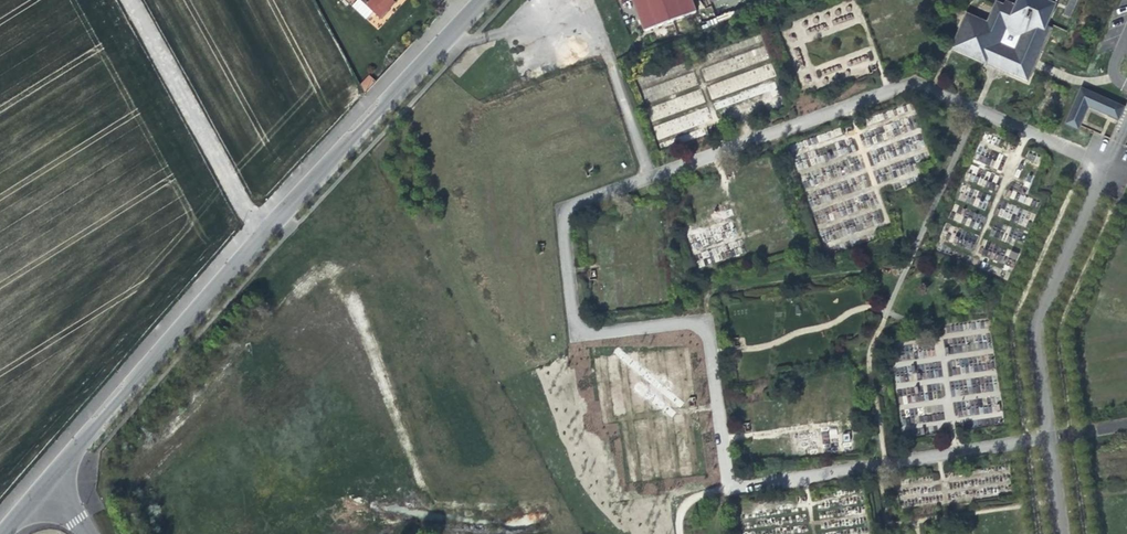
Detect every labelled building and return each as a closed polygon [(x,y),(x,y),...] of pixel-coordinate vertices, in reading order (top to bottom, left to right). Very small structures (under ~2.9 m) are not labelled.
[(354,1),(368,14),(376,7),(382,13),(393,2),(394,0),(355,0),(354,1)] [(649,28),(701,9),(698,0),(639,0),(649,28)] [(1007,3),(1000,0),(999,0),(989,21),(975,15),(969,17),(958,39),(961,46),(983,56),(989,54),(1010,63),(1013,70),(1029,77),(1033,68),(1032,63),(1035,55),(1040,54),(1042,49),(1043,49),(1054,27),(1049,25),(1061,0),(1020,0),(1019,3),(1016,10),(1010,8),(1012,5),(1007,3)] [(1007,3),(1012,5),(1010,8),(1016,10),(1019,3),(1013,0),(1012,0),(1008,0),(1007,3)] [(989,54),(983,56),(1013,70),(1010,63),(989,54)] [(369,75),(359,84),(365,91),(375,82),(369,75)] [(1126,107),(1083,87),(1067,123),(1080,129),(1090,106),(1110,115),(1120,119),(1126,107)]
